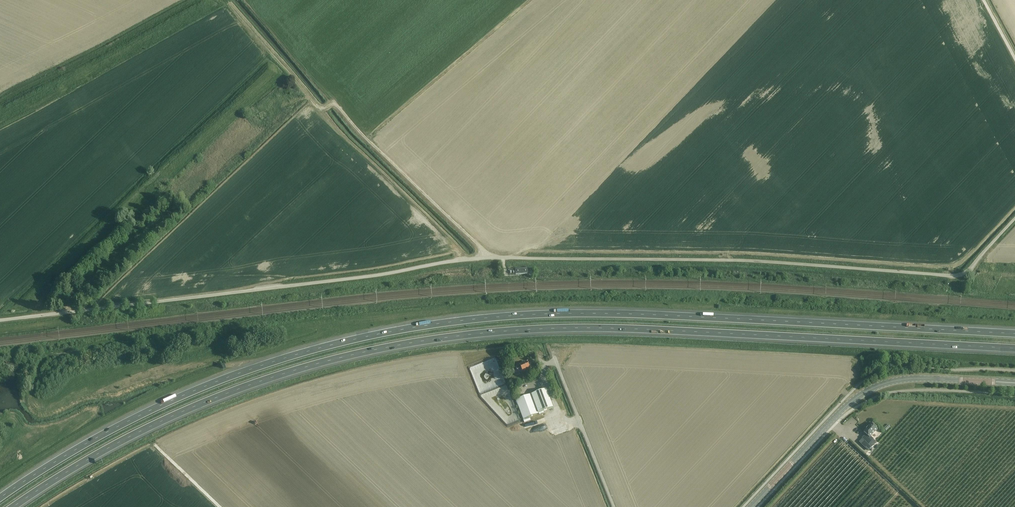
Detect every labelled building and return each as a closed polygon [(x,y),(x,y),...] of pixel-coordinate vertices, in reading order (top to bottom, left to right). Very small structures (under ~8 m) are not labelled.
[(495,358),(469,368),(480,393),(505,383),(495,358)] [(522,371),(530,368),(527,362),(516,367),(517,370),(521,368),(522,371)] [(504,385),(482,394),(481,395),(481,396),(481,397),(505,423),(506,423),(506,424),(507,424),(508,424),(518,420),(519,419),(519,418),(519,417),(507,386),(506,385),(505,385),(504,385)] [(538,413),(553,407),(546,389),(531,394),(516,400),(523,419),(538,413)] [(871,437),(878,429),(872,423),(863,432),(867,435),(863,439),(869,445),(874,439),(871,437)]
